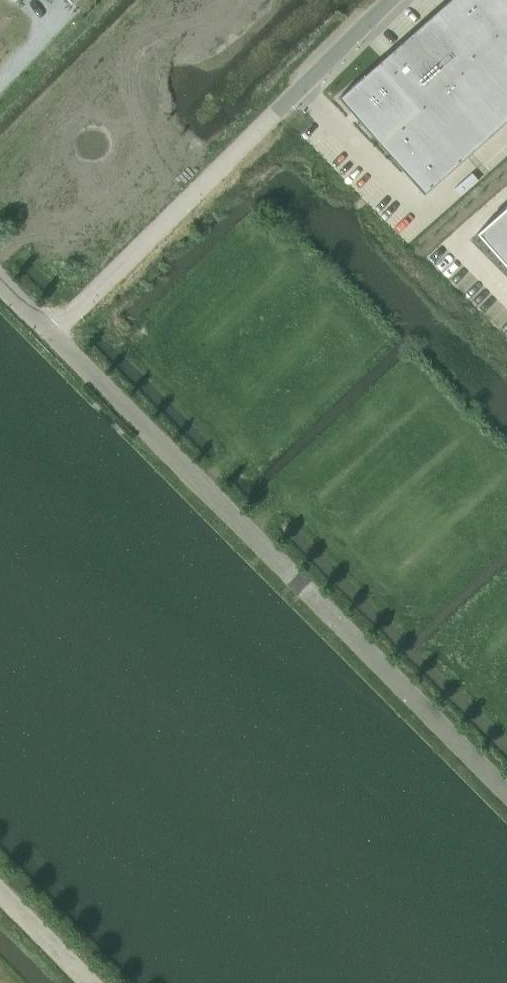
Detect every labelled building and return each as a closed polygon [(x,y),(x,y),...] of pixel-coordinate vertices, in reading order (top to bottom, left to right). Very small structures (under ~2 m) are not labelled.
[(338,98),(361,123),(424,194),(506,120),(506,0),(449,0),(338,98)] [(476,233),(506,268),(506,206),(476,233)]
